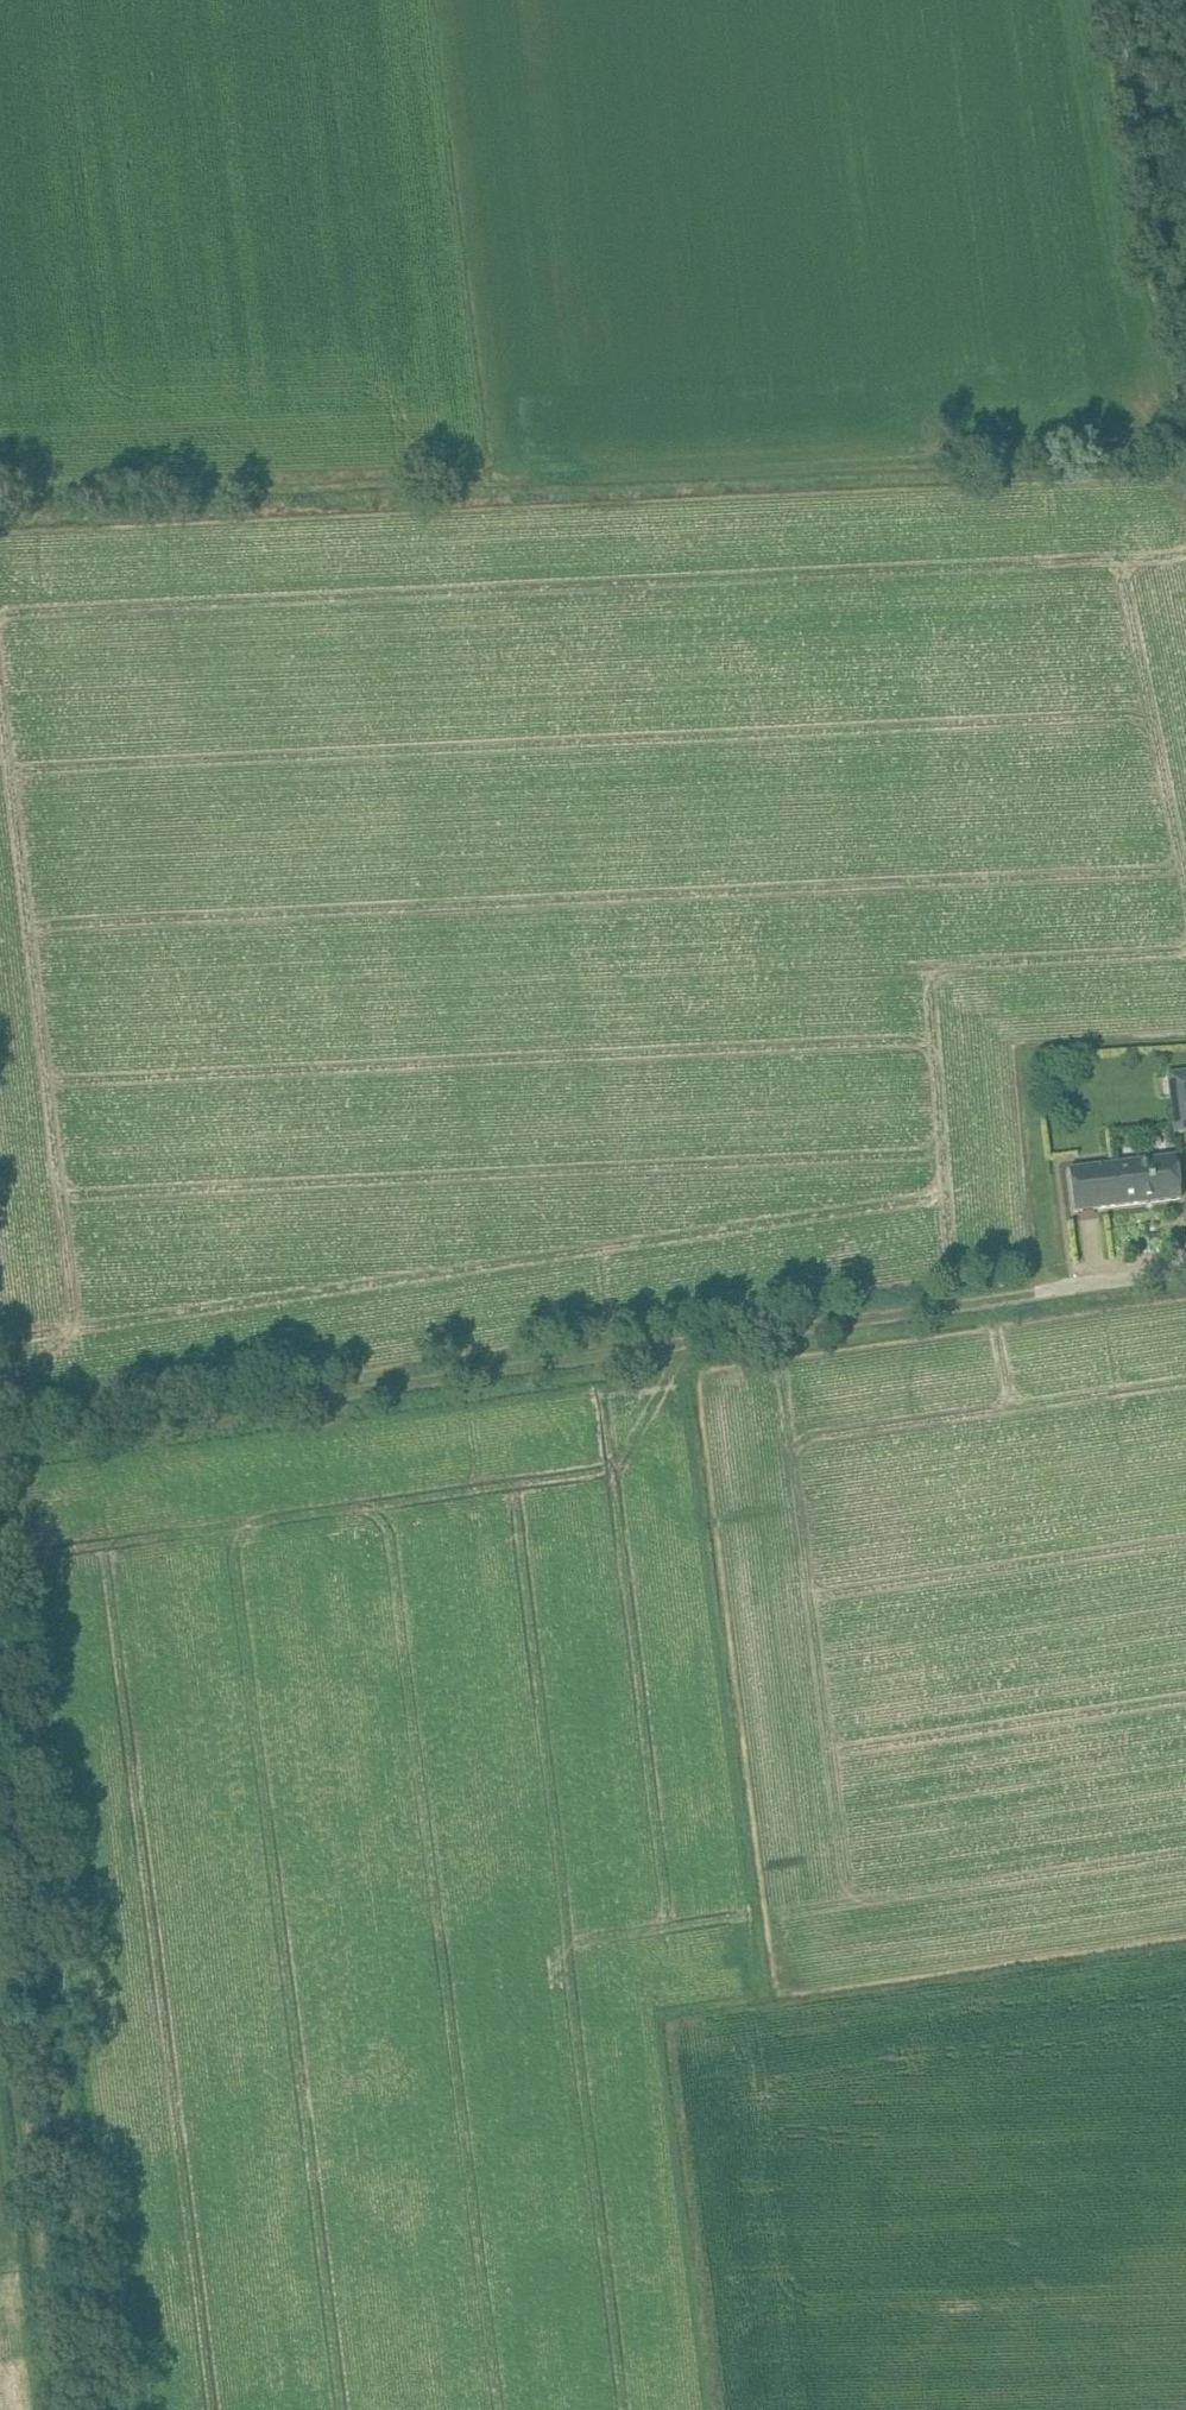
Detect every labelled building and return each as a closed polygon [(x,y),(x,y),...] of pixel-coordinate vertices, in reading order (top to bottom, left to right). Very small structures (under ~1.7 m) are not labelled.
[(1168,1076),(1170,1091),(1178,1090),(1180,1109),(1185,1108),(1185,1074),(1168,1076)] [(1070,1168),(1075,1211),(1181,1198),(1176,1155),(1070,1168)]
